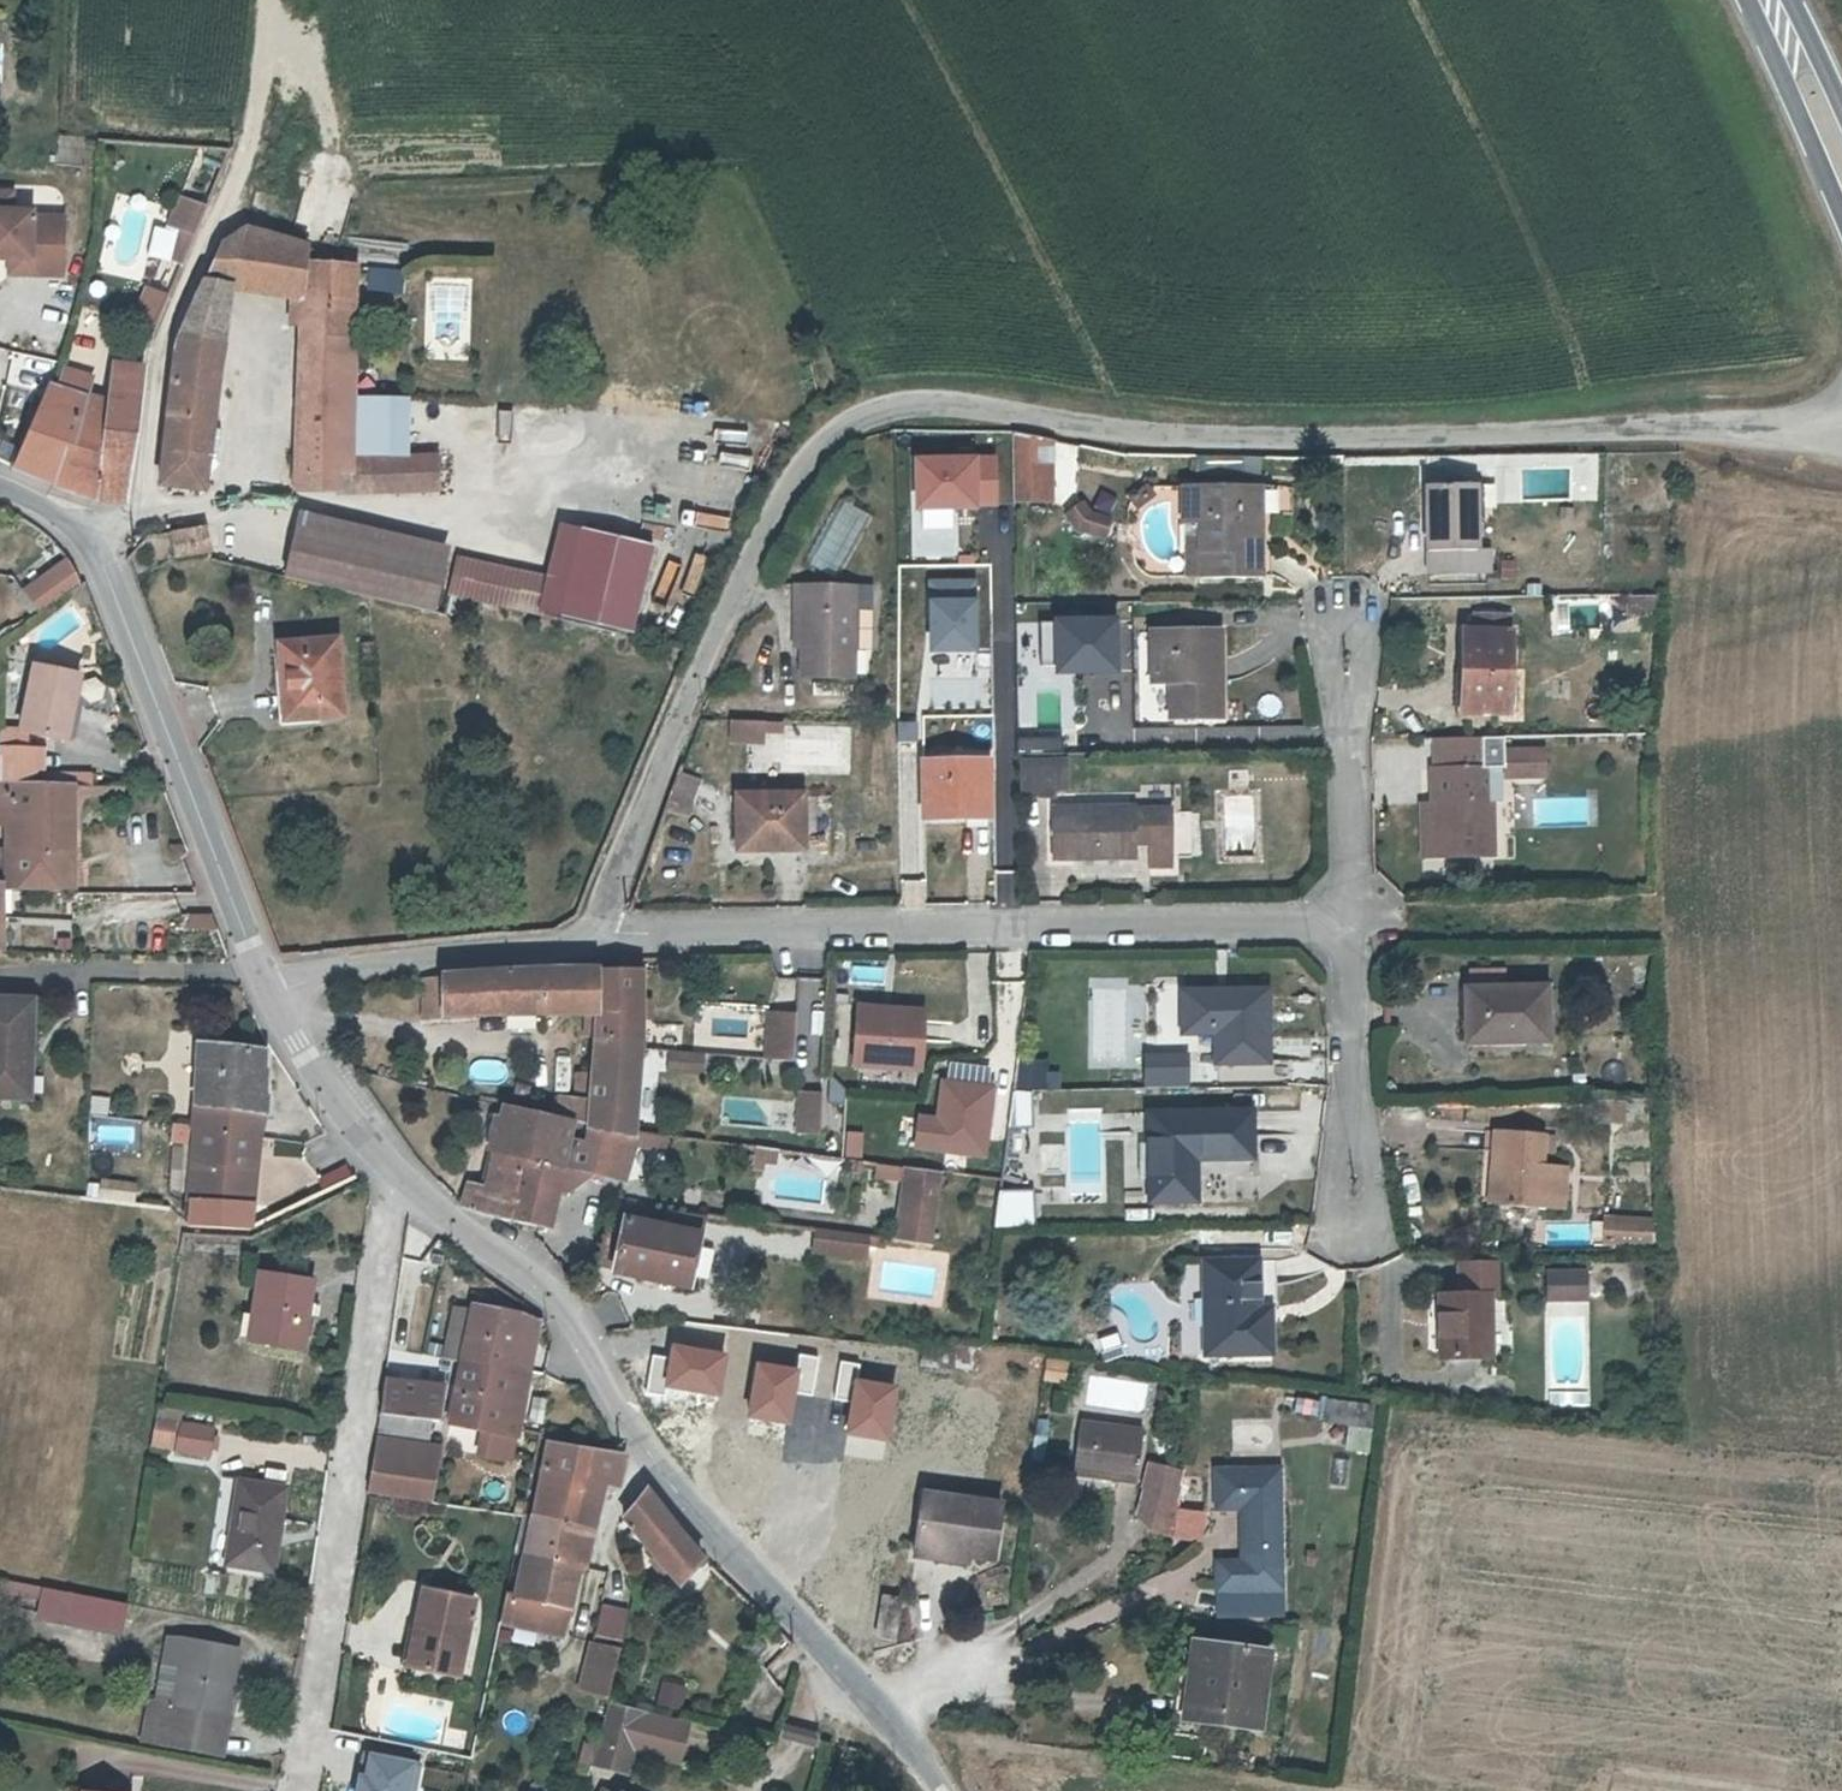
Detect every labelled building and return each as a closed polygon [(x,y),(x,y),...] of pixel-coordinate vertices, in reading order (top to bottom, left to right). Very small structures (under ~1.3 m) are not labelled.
[(10,217),(12,199),(0,198),(0,216),(10,217)] [(25,280),(58,282),(62,225),(31,224),(31,218),(10,217),(0,216),(0,263),(8,264),(26,264),(25,280)] [(164,436),(160,482),(205,487),(232,288),(302,298),(297,489),(334,489),(334,477),(349,476),(349,470),(370,470),(371,459),(353,459),(355,398),(357,282),(334,280),(330,279),(328,276),(328,272),(327,267),(306,264),(306,262),(305,242),(305,241),(305,240),(247,226),(224,241),(222,247),(208,274),(177,333),(175,356),(164,436)] [(169,266),(183,271),(195,239),(186,236),(184,241),(179,240),(169,266)] [(26,264),(8,264),(7,278),(25,280),(26,264)] [(357,271),(327,267),(328,272),(328,276),(330,279),(334,280),(357,282),(357,271)] [(135,334),(153,342),(154,340),(168,306),(170,302),(151,295),(135,334)] [(63,385),(90,391),(94,375),(67,369),(65,377),(63,385)] [(143,398),(147,376),(118,372),(111,394),(90,391),(81,435),(81,436),(80,438),(78,447),(68,446),(59,472),(56,482),(57,482),(80,490),(105,498),(113,499),(128,501),(131,479),(132,473),(134,457),(139,424),(140,421),(143,398)] [(81,435),(90,391),(63,385),(53,393),(48,391),(13,467),(56,482),(59,472),(68,446),(78,447),(80,438),(81,436),(81,435)] [(334,477),(334,489),(436,490),(436,457),(405,458),(405,398),(355,398),(353,459),(371,459),(370,470),(349,470),(349,476),(334,477)] [(1017,507),(1063,505),(1062,446),(1014,437),(1015,461),(1015,465),(1016,490),(1017,507)] [(995,457),(976,458),(976,456),(917,457),(918,508),(977,507),(977,506),(996,505),(995,457)] [(1471,488),(1430,489),(1432,575),(1485,573),(1484,549),(1474,549),(1471,488)] [(1176,525),(1194,526),(1194,575),(1255,574),(1254,553),(1247,552),(1245,522),(1254,522),(1252,489),(1176,491),(1176,525)] [(1102,546),(1112,517),(1073,504),(1064,533),(1102,546)] [(206,525),(171,530),(174,542),(175,547),(178,555),(212,551),(206,525)] [(300,529),(289,573),(433,608),(444,565),(300,529)] [(648,546),(578,530),(558,617),(628,633),(648,546)] [(537,613),(545,578),(456,557),(448,593),(537,613)] [(85,586),(73,564),(28,596),(43,617),(85,586)] [(975,580),(930,581),(931,651),(977,650),(975,580)] [(1005,612),(1005,583),(977,583),(977,612),(1005,612)] [(794,607),(793,648),(792,676),(843,678),(844,648),(863,648),(864,608),(845,607),(846,585),(785,584),(783,607),(794,607)] [(845,607),(864,608),(865,586),(846,585),(845,607)] [(1648,596),(1623,597),(1623,614),(1649,613),(1648,596)] [(794,607),(783,607),(780,649),(793,648),(794,607)] [(1056,617),(1056,622),(1042,623),(1042,664),(1057,664),(1057,671),(1120,670),(1119,616),(1056,617)] [(1503,630),(1459,632),(1462,711),(1505,710),(1503,630)] [(1143,686),(1161,686),(1162,723),(1211,721),(1209,637),(1143,639),(1143,686)] [(336,641),(281,646),(283,674),(287,674),(290,719),(342,717),(336,641)] [(29,696),(76,702),(80,675),(35,667),(29,696)] [(69,743),(76,702),(29,696),(23,734),(29,736),(69,743)] [(761,745),(764,725),(730,720),(727,741),(761,745)] [(0,752),(29,753),(29,736),(23,734),(0,732),(0,752)] [(1487,766),(1486,736),(1436,737),(1437,771),(1432,771),(1433,802),(1435,855),(1498,853),(1496,800),(1502,800),(1501,766),(1487,766)] [(1537,769),(1537,750),(1509,750),(1509,774),(1537,774),(1537,769)] [(1537,769),(1550,769),(1551,750),(1537,750),(1537,769)] [(0,753),(0,784),(37,785),(38,776),(37,774),(44,775),(44,753),(29,753),(0,752),(0,753)] [(1058,764),(1046,766),(1047,792),(1059,792),(1058,764)] [(1047,792),(1046,766),(1017,767),(1017,801),(1048,802),(1047,792)] [(979,768),(916,769),(917,822),(980,821),(979,768)] [(37,785),(76,785),(75,777),(38,776),(37,785)] [(675,776),(666,810),(687,816),(696,781),(675,776)] [(37,785),(0,784),(0,821),(6,821),(7,884),(75,886),(76,785),(37,785)] [(802,787),(744,787),(742,842),(803,842),(802,787)] [(1435,855),(1433,802),(1419,803),(1420,856),(1435,855)] [(1124,814),(1042,817),(1044,869),(1125,867),(1125,855),(1141,855),(1142,878),(1167,878),(1165,818),(1126,819),(1124,814)] [(213,931),(212,912),(181,914),(182,933),(213,931)] [(587,1113),(586,1124),(586,1128),(631,1141),(632,1133),(637,1054),(639,1021),(640,1005),(642,975),(606,975),(596,975),(595,986),(592,1019),(592,1042),(590,1077),(587,1105),(587,1113)] [(1539,992),(1459,995),(1461,1046),(1540,1045),(1539,992)] [(1211,1034),(1210,1068),(1262,1069),(1262,994),(1182,993),(1181,1033),(1211,1034)] [(28,1059),(30,1005),(0,1004),(0,1103),(18,1103),(20,1059),(28,1059)] [(640,1005),(639,1021),(649,1022),(650,1006),(640,1005)] [(904,1076),(907,1030),(872,1025),(873,1017),(845,1013),(839,1069),(904,1076)] [(762,1070),(765,1026),(759,1026),(755,1069),(762,1070)] [(783,1074),(786,1028),(765,1026),(762,1070),(783,1074)] [(268,1053),(203,1046),(195,1128),(260,1135),(260,1133),(228,1130),(231,1111),(270,1115),(268,1053)] [(705,1060),(671,1056),(668,1077),(704,1082),(705,1060)] [(1138,1057),(1136,1085),(1168,1086),(1169,1068),(1138,1057)] [(20,1059),(18,1103),(27,1104),(28,1059),(20,1059)] [(587,1105),(590,1077),(576,1076),(573,1101),(587,1105)] [(1029,1126),(1030,1093),(1010,1093),(1009,1126),(1029,1126)] [(786,1137),(809,1139),(812,1095),(788,1094),(786,1137)] [(1624,1103),(1610,1102),(1609,1122),(1623,1122),(1624,1103)] [(572,1125),(573,1125),(501,1107),(485,1189),(468,1186),(464,1204),(465,1205),(480,1211),(501,1215),(513,1217),(527,1161),(562,1169),(572,1125)] [(567,1118),(586,1124),(587,1113),(567,1109),(567,1118)] [(270,1115),(231,1111),(228,1130),(260,1133),(270,1115)] [(1144,1113),(1143,1202),(1193,1203),(1194,1158),(1250,1161),(1250,1114),(1144,1113)] [(635,1142),(631,1141),(586,1128),(573,1125),(572,1125),(562,1169),(527,1161),(513,1217),(550,1224),(559,1184),(573,1187),(592,1174),(623,1182),(634,1146),(635,1142)] [(184,1175),(184,1126),(169,1126),(169,1175),(184,1175)] [(260,1135),(195,1128),(189,1200),(253,1203),(260,1138),(260,1135)] [(635,1142),(634,1146),(665,1151),(667,1138),(638,1134),(635,1142)] [(1505,1141),(1496,1141),(1491,1211),(1501,1212),(1505,1141)] [(1544,1143),(1505,1141),(1501,1212),(1560,1216),(1563,1174),(1542,1173),(1543,1161),(1553,1162),(1554,1145),(1544,1145),(1544,1143)] [(757,1170),(760,1150),(744,1148),(741,1164),(746,1165),(746,1169),(757,1170)] [(770,1151),(760,1150),(758,1163),(768,1164),(770,1151)] [(932,1173),(896,1168),(886,1243),(921,1247),(932,1173)] [(107,1182),(106,1205),(132,1206),(133,1183),(107,1182)] [(1032,1228),(1032,1190),(995,1191),(995,1228),(1032,1228)] [(625,1219),(627,1206),(622,1206),(616,1205),(610,1225),(597,1270),(615,1273),(689,1288),(698,1234),(625,1219)] [(1646,1226),(1616,1227),(1616,1255),(1645,1255),(1646,1226)] [(843,1259),(846,1237),(811,1232),(808,1254),(843,1259)] [(846,1237),(843,1259),(859,1262),(861,1249),(877,1250),(878,1242),(873,1240),(863,1239),(846,1237)] [(1257,1264),(1204,1263),(1202,1360),(1270,1360),(1270,1323),(1256,1323),(1257,1264)] [(260,1269),(249,1338),(301,1345),(314,1278),(260,1269)] [(483,1272),(481,1270),(463,1359),(514,1367),(523,1308),(541,1310),(544,1294),(483,1272)] [(1460,1298),(1488,1300),(1495,1299),(1496,1274),(1460,1273),(1460,1298)] [(1586,1276),(1549,1275),(1548,1303),(1585,1304),(1586,1276)] [(1491,1364),(1488,1300),(1460,1298),(1442,1298),(1441,1361),(1491,1364)] [(514,1367),(531,1369),(541,1310),(523,1308),(514,1367)] [(685,1322),(683,1352),(699,1353),(694,1416),(678,1415),(676,1447),(759,1456),(765,1399),(781,1400),(786,1336),(785,1335),(685,1322)] [(1103,1364),(1127,1356),(1118,1331),(1094,1339),(1103,1364)] [(699,1353),(683,1352),(678,1415),(694,1416),(699,1353)] [(450,1421),(520,1433),(529,1386),(512,1382),(514,1367),(463,1359),(450,1421)] [(1044,1359),(1043,1382),(1066,1383),(1067,1360),(1044,1359)] [(386,1367),(379,1409),(432,1419),(440,1420),(444,1396),(396,1388),(400,1369),(386,1367)] [(512,1382),(529,1386),(531,1369),(514,1367),(512,1382)] [(1320,1401),(1320,1426),(1372,1427),(1372,1402),(1320,1401)] [(432,1419),(379,1409),(376,1432),(428,1440),(432,1419)] [(171,1450),(175,1423),(163,1420),(162,1431),(149,1430),(147,1447),(171,1450)] [(175,1423),(171,1450),(208,1456),(212,1427),(175,1423)] [(1072,1430),(1062,1482),(1121,1490),(1129,1437),(1072,1430)] [(428,1440),(376,1432),(366,1487),(419,1496),(428,1440)] [(590,1475),(601,1477),(620,1480),(626,1452),(550,1440),(534,1511),(581,1523),(590,1475)] [(1031,1449),(1021,1447),(1017,1473),(1028,1475),(1031,1449)] [(591,1525),(592,1525),(601,1477),(590,1475),(581,1523),(591,1525)] [(1227,1574),(1201,1572),(1201,1599),(1265,1599),(1265,1476),(1201,1475),(1200,1516),(1228,1517),(1227,1574)] [(236,1479),(222,1562),(267,1570),(282,1486),(236,1479)] [(1163,1484),(1132,1479),(1125,1525),(1156,1529),(1163,1484)] [(683,1582),(704,1553),(702,1551),(699,1548),(694,1543),(689,1537),(682,1530),(668,1513),(659,1500),(655,1496),(649,1487),(624,1515),(683,1582)] [(911,1498),(901,1562),(947,1569),(948,1561),(976,1564),(984,1510),(911,1498)] [(581,1523),(534,1511),(523,1508),(522,1512),(514,1549),(514,1552),(525,1553),(516,1594),(506,1592),(499,1621),(570,1635),(578,1597),(582,1581),(584,1564),(592,1525),(591,1525),(581,1523)] [(123,1602),(39,1587),(34,1615),(117,1631),(123,1602)] [(414,1650),(411,1670),(455,1679),(469,1599),(420,1589),(414,1616),(408,1614),(402,1647),(414,1650)] [(599,1631),(622,1636),(628,1612),(605,1607),(599,1631)] [(620,1646),(591,1639),(585,1662),(614,1669),(620,1646)] [(1179,1640),(1168,1715),(1239,1726),(1250,1650),(1179,1640)] [(135,1740),(213,1753),(230,1652),(181,1644),(169,1706),(143,1701),(135,1740)] [(414,1650),(402,1647),(398,1668),(411,1670),(414,1650)] [(680,1712),(684,1688),(659,1683),(654,1707),(680,1712)] [(625,1768),(640,1707),(609,1699),(593,1759),(625,1768)] [(781,1725),(777,1741),(816,1751),(820,1735),(781,1725)]
